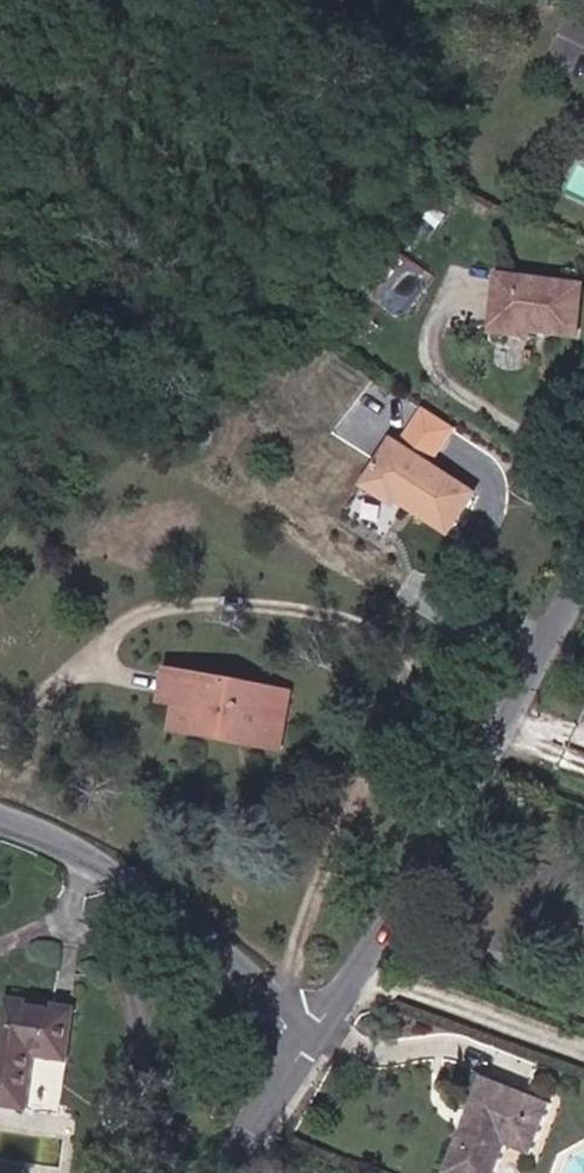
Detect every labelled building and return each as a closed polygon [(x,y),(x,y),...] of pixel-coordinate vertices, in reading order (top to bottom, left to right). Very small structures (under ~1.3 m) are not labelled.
[(487,301),(542,307),(547,258),(457,246),(449,304),(486,309),(487,301)] [(374,482),(409,501),(435,453),(365,413),(334,467),(370,489),(374,482)] [(208,691),(237,697),(245,658),(176,644),(155,672),(150,700),(203,711),(208,691)] [(233,717),(246,719),(257,661),(245,658),(237,697),(233,717)] [(203,711),(233,717),(237,697),(208,691),(203,711)] [(49,1035),(56,981),(0,975),(0,1071),(8,1075),(15,1032),(49,1035)] [(498,1103),(509,1076),(445,1051),(435,1079),(498,1103)] [(8,1075),(0,1071),(0,1078),(7,1080),(8,1075)] [(467,1116),(491,1124),(498,1103),(435,1079),(410,1145),(451,1160),(467,1116)]
